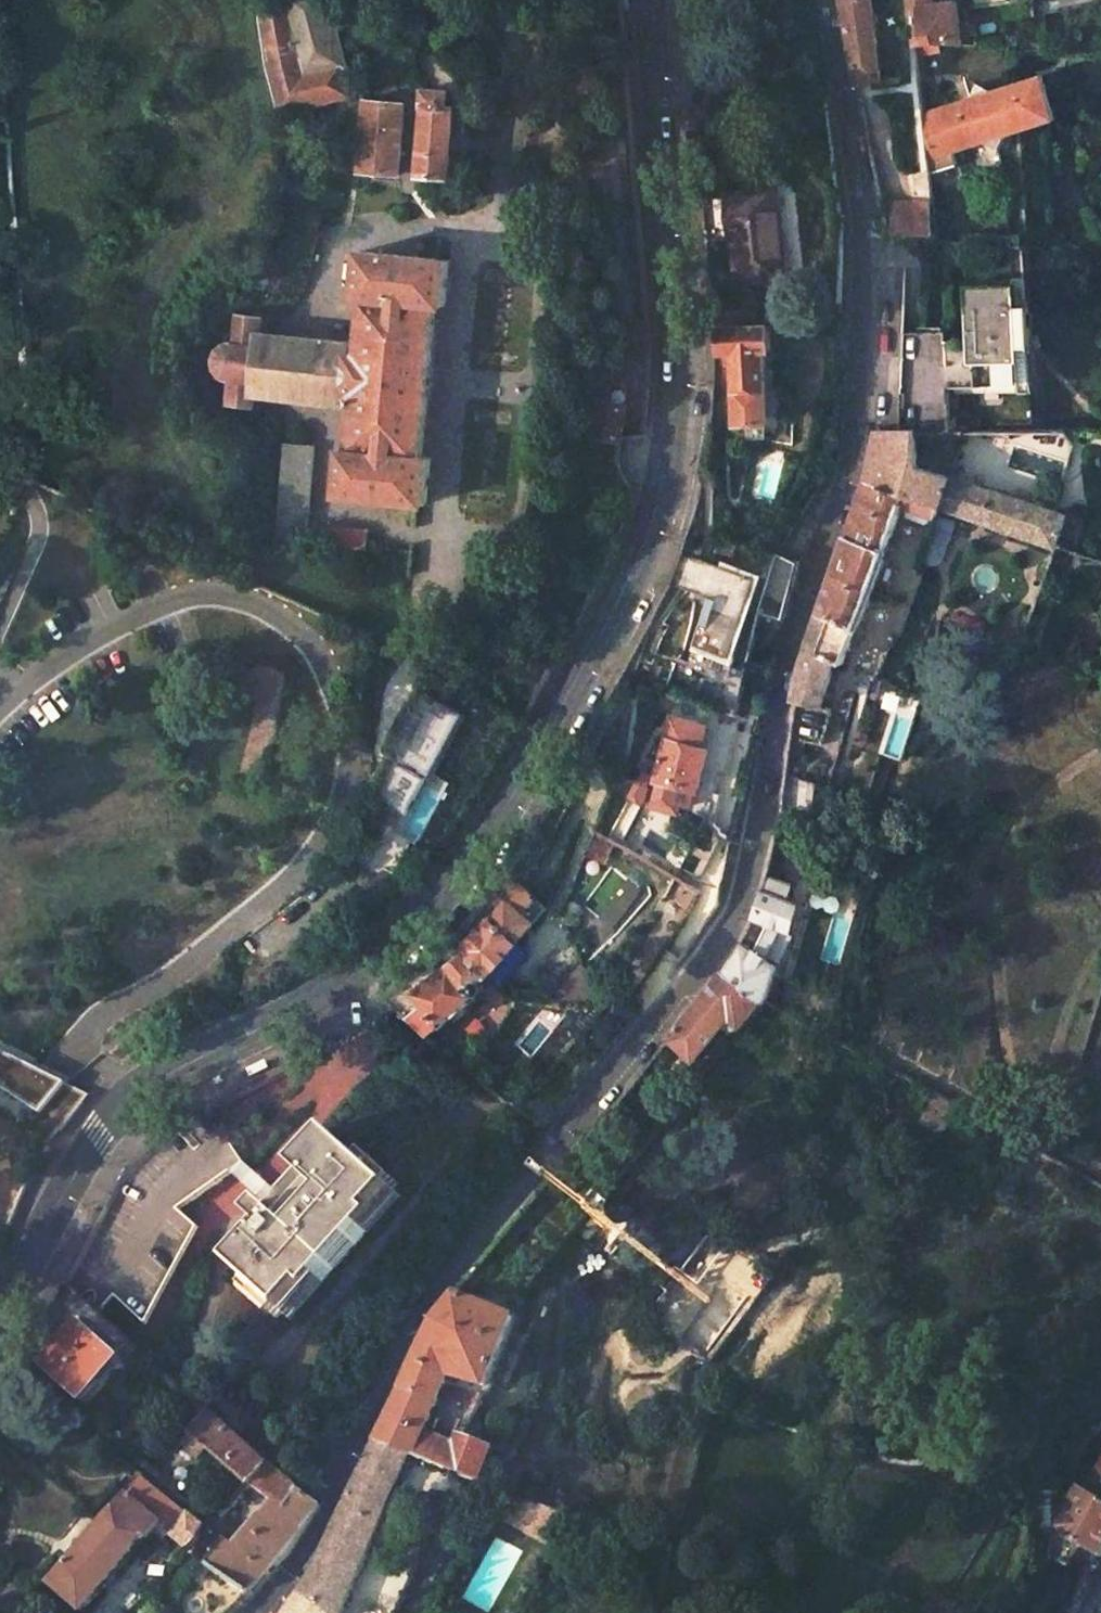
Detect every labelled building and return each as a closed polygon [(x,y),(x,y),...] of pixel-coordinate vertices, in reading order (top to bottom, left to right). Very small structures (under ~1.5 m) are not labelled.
[(255,2),(264,67),(276,115),(350,95),(325,0),(264,0),(255,2)] [(850,60),(855,83),(880,79),(872,0),(840,0),(850,60)] [(911,37),(914,37),(932,34),(935,43),(963,46),(954,11),(952,3),(932,4),(932,0),(907,0),(911,37)] [(998,138),(1049,122),(1034,78),(984,94),(972,84),(969,99),(923,115),(928,163),(930,175),(956,166),(952,154),(983,143),(995,154),(998,138)] [(450,91),(425,89),(418,176),(450,179),(455,107),(448,106),(450,91)] [(405,103),(364,100),(359,168),(378,170),(378,173),(399,175),(405,103)] [(703,198),(706,240),(733,238),(737,283),(786,279),(777,186),(745,189),(746,194),(703,198)] [(892,236),(939,236),(938,201),(891,201),(892,236)] [(354,406),(301,400),(301,410),(354,415),(350,450),(342,449),(338,495),(417,503),(426,503),(430,457),(421,456),(436,305),(445,306),(449,260),(360,252),(356,298),(365,299),(359,355),(354,406)] [(970,348),(969,396),(1021,399),(1023,368),(1032,368),(1034,319),(1026,318),(1027,297),(975,294),(972,335),(975,335),(975,341),(979,341),(979,349),(970,348)] [(720,331),(721,353),(732,352),(736,424),(769,422),(765,350),(770,350),(769,326),(758,326),(757,308),(712,311),(713,332),(720,331)] [(354,406),(359,355),(353,354),(354,343),(259,334),(260,317),(235,314),(235,317),(230,316),(227,345),(223,345),(219,348),(213,356),(212,360),(213,367),(215,371),(217,375),(221,377),(224,378),(222,404),(252,407),(253,395),(301,400),(354,406)] [(903,335),(897,435),(915,435),(948,434),(949,395),(969,396),(970,348),(952,347),(953,338),(903,335)] [(624,406),(600,402),(595,436),(619,440),(624,406)] [(916,469),(915,435),(897,435),(875,435),(874,457),(865,482),(938,503),(962,511),(1056,544),(1065,517),(916,469)] [(283,443),(274,543),(304,546),(304,540),(313,446),(283,443)] [(935,511),(938,503),(865,482),(829,579),(867,593),(874,575),(902,500),(935,511)] [(321,527),(320,541),(366,546),(367,532),(321,527)] [(779,555),(775,553),(768,579),(721,565),(698,647),(735,656),(749,604),(761,607),(760,611),(782,619),(797,562),(779,555)] [(889,601),(894,589),(889,580),(874,575),(867,593),(889,601)] [(840,667),(861,611),(867,593),(829,579),(797,665),(792,703),(813,707),(817,708),(833,664),(840,667)] [(885,612),(889,601),(867,593),(861,611),(877,617),(885,612)] [(735,656),(698,647),(692,670),(729,680),(735,656)] [(399,725),(386,749),(428,771),(459,712),(418,690),(399,725)] [(813,707),(792,703),(788,733),(809,736),(813,707)] [(708,752),(666,741),(657,778),(712,792),(719,766),(706,763),(708,752)] [(547,907),(520,882),(498,911),(461,953),(462,953),(485,974),(487,975),(547,907)] [(793,901),(760,892),(755,915),(752,920),(786,928),(793,901)] [(775,967),(741,943),(739,949),(717,974),(765,1001),(775,967)] [(485,974),(462,953),(439,972),(413,992),(423,1004),(406,1017),(429,1036),(478,995),(476,993),(478,992),(481,992),(482,991),(483,990),(484,989),(484,987),(484,985),(483,983),(482,982),(480,980),(485,974)] [(591,980),(577,967),(546,989),(529,1000),(565,998),(591,980)] [(765,1001),(717,974),(666,1037),(663,1040),(693,1064),(729,1022),(741,1032),(765,1001)] [(141,1024),(106,1053),(125,1064),(154,1040),(141,1024)] [(48,1145),(51,1141),(52,1142),(70,1118),(89,1095),(76,1089),(69,1081),(71,1080),(62,1073),(58,1079),(63,1083),(44,1107),(17,1087),(33,1067),(0,1051),(0,1114),(48,1145)] [(58,1079),(33,1067),(17,1087),(44,1107),(63,1083),(58,1079)] [(244,1163),(198,1115),(175,1127),(164,1135),(132,1166),(126,1173),(118,1185),(91,1237),(66,1283),(96,1310),(100,1312),(114,1296),(146,1325),(198,1227),(178,1208),(244,1163)] [(400,1196),(327,1130),(293,1167),(306,1178),(274,1213),(262,1202),(250,1216),(262,1227),(229,1264),(290,1319),(400,1196)] [(410,1456),(420,1434),(446,1373),(481,1386),(510,1319),(451,1294),(428,1320),(372,1440),(408,1455),(410,1456)] [(119,1360),(79,1325),(41,1366),(80,1402),(119,1360)] [(184,1428),(242,1480),(261,1498),(228,1536),(209,1518),(203,1525),(185,1511),(167,1533),(222,1579),(245,1597),(263,1576),(288,1553),(300,1532),(316,1506),(204,1405),(184,1428)] [(1089,1429),(1073,1447),(1083,1453),(1093,1439),(1100,1444),(1100,1424),(1089,1429)] [(420,1434),(410,1456),(441,1469),(451,1447),(420,1434)] [(385,1510),(408,1455),(372,1440),(351,1482),(346,1493),(385,1510)] [(454,1440),(451,1447),(441,1469),(445,1471),(457,1476),(475,1483),(487,1453),(466,1444),(454,1440)] [(1075,1489),(1056,1520),(1057,1536),(1047,1537),(1048,1558),(1062,1566),(1075,1545),(1100,1559),(1100,1447),(1075,1489)] [(134,1546),(172,1500),(138,1473),(120,1495),(118,1493),(99,1517),(96,1515),(43,1578),(79,1608),(132,1544),(134,1546)] [(385,1510),(346,1493),(329,1529),(311,1570),(296,1593),(323,1612),(342,1612),(385,1510)] [(1046,1520),(1047,1537),(1057,1536),(1056,1520),(1046,1520)] [(296,1593),(282,1612),(323,1612),(296,1593)]
